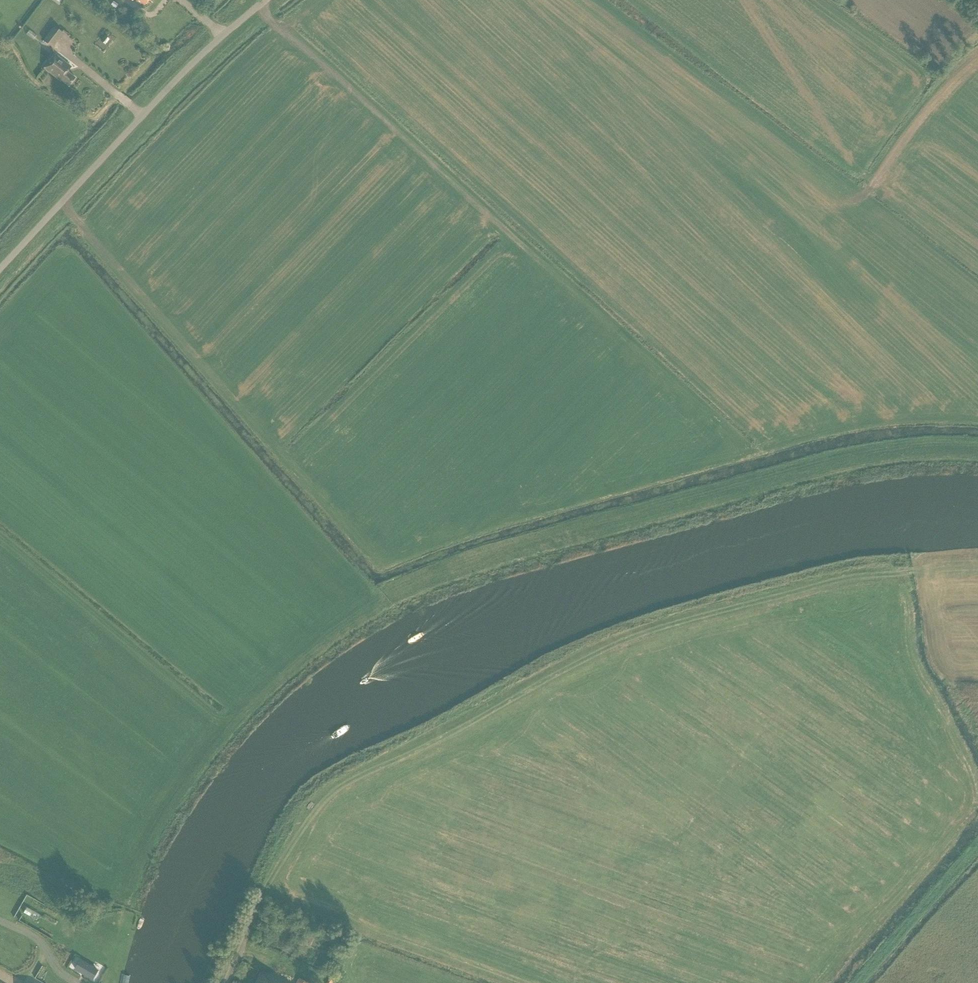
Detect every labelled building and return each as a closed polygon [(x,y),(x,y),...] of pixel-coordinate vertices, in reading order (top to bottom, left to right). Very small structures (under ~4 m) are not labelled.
[(44,40),(51,46),(62,32),(54,26),(44,40)] [(97,42),(102,48),(111,40),(106,34),(97,42)] [(55,54),(44,68),(61,80),(61,79),(70,84),(75,76),(67,70),(71,65),(55,54)] [(80,959),(74,968),(92,980),(98,970),(80,959)] [(269,974),(268,976),(261,972),(256,982),(287,982),(269,974)]
